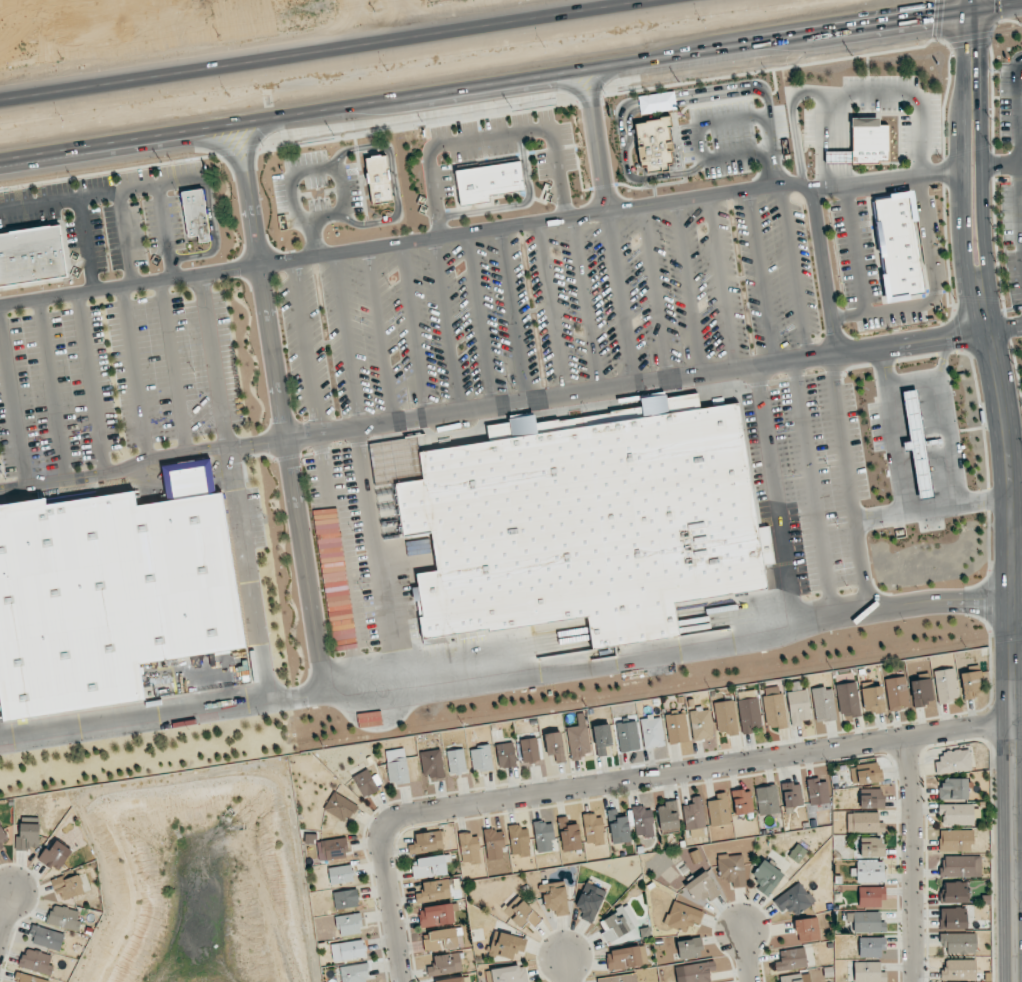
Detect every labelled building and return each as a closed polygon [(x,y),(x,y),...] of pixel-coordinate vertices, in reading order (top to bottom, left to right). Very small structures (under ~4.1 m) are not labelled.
[(636,122),(642,174),(674,171),(668,118),(636,122)] [(884,126),(883,166),(821,164),(822,151),(848,151),(849,118),(875,119),(874,125),(884,126)] [(363,158),(384,155),(391,202),(370,206),(363,158)] [(455,170),(459,202),(524,193),(520,162),(455,170)] [(199,188),(208,242),(197,244),(196,236),(185,238),(178,192),(199,188)] [(923,293),(912,222),(918,221),(914,192),(872,198),(883,274),(881,275),(885,303),(910,299),(909,295),(923,293)] [(64,277),(0,287),(0,234),(56,225),(64,277)] [(736,403),(765,589),(670,604),(676,637),(589,651),(584,615),(420,640),(410,573),(434,570),(428,534),(399,538),(391,483),(419,478),(415,451),(486,441),(483,425),(530,418),(531,424),(637,408),(636,399),(694,390),(697,409),(736,403)] [(142,701),(0,723),(0,504),(41,498),(42,505),(129,491),(132,506),(163,501),(158,467),(206,460),(211,494),(218,493),(242,648),(136,665),(142,701)] [(773,572),(772,563),(763,565),(765,573),(773,572)] [(934,670),(937,703),(958,701),(955,668),(934,670)] [(959,674),(964,700),(976,698),(975,693),(984,691),(980,670),(959,674)] [(886,678),(888,710),(908,709),(906,677),(886,678)] [(910,682),(914,707),(934,704),(930,678),(910,682)] [(792,727),(802,725),(802,721),(811,719),(806,689),(801,689),(799,682),(791,683),(792,691),(786,692),(792,727)] [(860,716),(857,682),(837,684),(840,717),(860,716)] [(832,687),(812,689),(816,722),(835,720),(832,687)] [(863,714),(884,713),(883,687),(862,688),(863,714)] [(764,695),(766,730),(786,729),(784,694),(764,695)] [(741,731),(761,730),(758,698),(739,699),(741,731)] [(714,703),(718,732),(728,731),(728,735),(738,734),(734,700),(714,703)] [(711,708),(690,710),(693,740),(714,738),(711,708)] [(670,744),(689,741),(684,712),(665,716),(670,744)] [(665,746),(660,717),(652,718),(652,716),(640,718),(645,749),(665,746)] [(616,724),(621,753),(640,750),(635,721),(616,724)] [(612,755),(611,724),(594,725),(596,756),(612,755)] [(568,726),(570,759),(590,757),(588,725),(568,726)] [(555,755),(556,763),(564,762),(561,732),(545,733),(547,756),(555,755)] [(520,740),(523,763),(540,761),(537,737),(520,740)] [(517,765),(513,742),(495,745),(500,769),(517,765)] [(489,745),(470,748),(474,772),(493,769),(489,745)] [(389,784),(409,782),(405,748),(385,750),(389,784)] [(421,752),(426,781),(445,778),(440,748),(421,752)] [(466,772),(464,749),(447,751),(449,774),(466,772)] [(972,770),(969,749),(940,752),(941,761),(935,761),(936,774),(972,770)] [(855,765),(858,785),(882,782),(879,762),(855,765)] [(379,790),(367,769),(352,777),(364,798),(379,790)] [(808,780),(809,805),(828,804),(827,779),(808,780)] [(968,800),(967,779),(940,779),(940,800),(968,800)] [(800,782),(782,784),(784,807),(803,805),(800,782)] [(779,814),(776,786),(756,788),(759,815),(779,814)] [(732,791),(735,815),(753,813),(750,789),(732,791)] [(867,789),(868,795),(860,795),(860,808),(884,808),(883,789),(867,789)] [(357,806),(334,791),(323,809),(346,823),(357,806)] [(709,825),(731,824),(729,792),(716,793),(716,800),(708,800),(709,825)] [(686,830),(706,827),(701,796),(691,797),(692,804),(682,805),(686,830)] [(657,804),(660,830),(679,829),(676,802),(657,804)] [(973,825),(973,804),(939,804),(940,825),(973,825)] [(635,837),(654,836),(652,806),(633,808),(635,837)] [(607,811),(613,844),(632,841),(627,816),(618,817),(617,809),(607,811)] [(878,813),(847,813),(847,832),(885,832),(884,823),(878,823),(878,813)] [(604,844),(602,814),(584,815),(585,845),(604,844)] [(556,850),(551,820),(533,823),(538,853),(556,850)] [(564,852),(582,849),(577,823),(559,826),(564,852)] [(10,842),(0,824),(0,848),(10,842)] [(39,824),(20,824),(20,836),(16,836),(15,850),(30,850),(30,846),(39,846),(39,824)] [(509,827),(511,856),(530,855),(528,825),(509,827)] [(484,831),(487,862),(505,861),(502,829),(484,831)] [(939,851),(972,851),(972,830),(939,830),(939,851)] [(414,833),(415,844),(408,845),(409,852),(443,850),(442,831),(414,833)] [(480,862),(477,833),(459,834),(462,864),(480,862)] [(319,861),(348,856),(345,837),(316,842),(319,861)] [(884,856),(884,838),(860,838),(860,857),(884,856)] [(38,860),(58,873),(72,850),(56,840),(50,850),(45,848),(38,860)] [(788,857),(798,864),(807,850),(797,843),(788,857)] [(411,861),(414,879),(447,873),(445,862),(450,861),(449,854),(411,861)] [(718,855),(718,878),(727,877),(727,886),(745,885),(744,854),(718,855)] [(940,876),(980,876),(980,856),(940,856),(940,876)] [(784,874),(763,859),(751,876),(760,883),(756,888),(767,897),(784,874)] [(884,861),(856,861),(857,882),(884,882),(884,861)] [(328,868),(331,885),(354,881),(351,864),(328,868)] [(685,885),(697,903),(708,896),(711,900),(721,894),(705,871),(685,885)] [(59,902),(84,892),(78,875),(64,880),(63,876),(51,880),(59,902)] [(415,893),(416,903),(451,897),(448,878),(421,883),(423,892),(415,893)] [(556,916),(569,914),(564,881),(541,884),(544,909),(555,907),(556,916)] [(939,903),(967,903),(967,881),(944,882),(944,892),(939,892),(939,903)] [(606,892),(586,882),(575,907),(583,911),(580,918),(592,924),(606,892)] [(781,913),(788,909),(792,915),(813,903),(801,883),(773,899),(781,913)] [(883,886),(858,887),(859,907),(884,907),(883,886)] [(333,893),(336,910),(360,906),(356,888),(333,893)] [(503,911),(522,928),(527,922),(533,928),(542,919),(522,900),(514,909),(509,905),(503,911)] [(699,924),(704,911),(672,901),(665,925),(688,932),(691,922),(699,924)] [(455,922),(453,911),(458,910),(457,902),(418,909),(421,927),(455,922)] [(607,944),(640,925),(628,904),(599,921),(604,931),(601,933),(607,944)] [(78,931),(80,922),(77,921),(80,911),(52,905),(48,924),(78,931)] [(940,929),(967,929),(967,908),(940,908),(940,929)] [(886,932),(886,921),(880,921),(880,911),(846,912),(846,923),(852,923),(852,933),(886,932)] [(337,916),(338,936),(362,934),(360,914),(337,916)] [(797,942),(820,940),(818,917),(795,920),(797,942)] [(59,951),(65,934),(35,925),(29,942),(59,951)] [(461,927),(429,931),(429,939),(423,940),(425,950),(463,946),(461,927)] [(494,931),(489,954),(513,959),(515,950),(524,952),(527,939),(494,931)] [(975,933),(940,934),(940,945),(947,945),(948,955),(976,954),(975,933)] [(883,937),(859,937),(859,957),(884,957),(883,937)] [(677,940),(679,959),(703,957),(701,938),(677,940)] [(331,944),(333,961),(366,957),(364,940),(331,944)] [(648,963),(644,944),(605,952),(610,972),(648,963)] [(774,962),(776,972),(808,967),(804,947),(779,951),(781,961),(774,962)] [(20,968),(52,974),(53,965),(50,964),(52,954),(24,949),(20,968)] [(434,956),(434,964),(426,965),(427,975),(462,972),(460,953),(434,956)] [(711,981),(709,971),(716,970),(714,960),(683,966),(686,981),(705,981),(711,981)] [(945,960),(945,968),(940,968),(940,979),(976,979),(975,960),(945,960)] [(854,981),(886,981),(886,972),(880,972),(880,962),(854,962),(854,981)] [(367,964),(340,966),(342,981),(368,981),(367,964)] [(492,981),(528,981),(526,965),(491,969),(492,981)] [(49,981),(19,972),(16,981),(49,981)] [(778,981),(802,981),(800,973),(777,977),(778,981)] [(597,981),(637,981),(636,974),(597,977),(597,981)]
